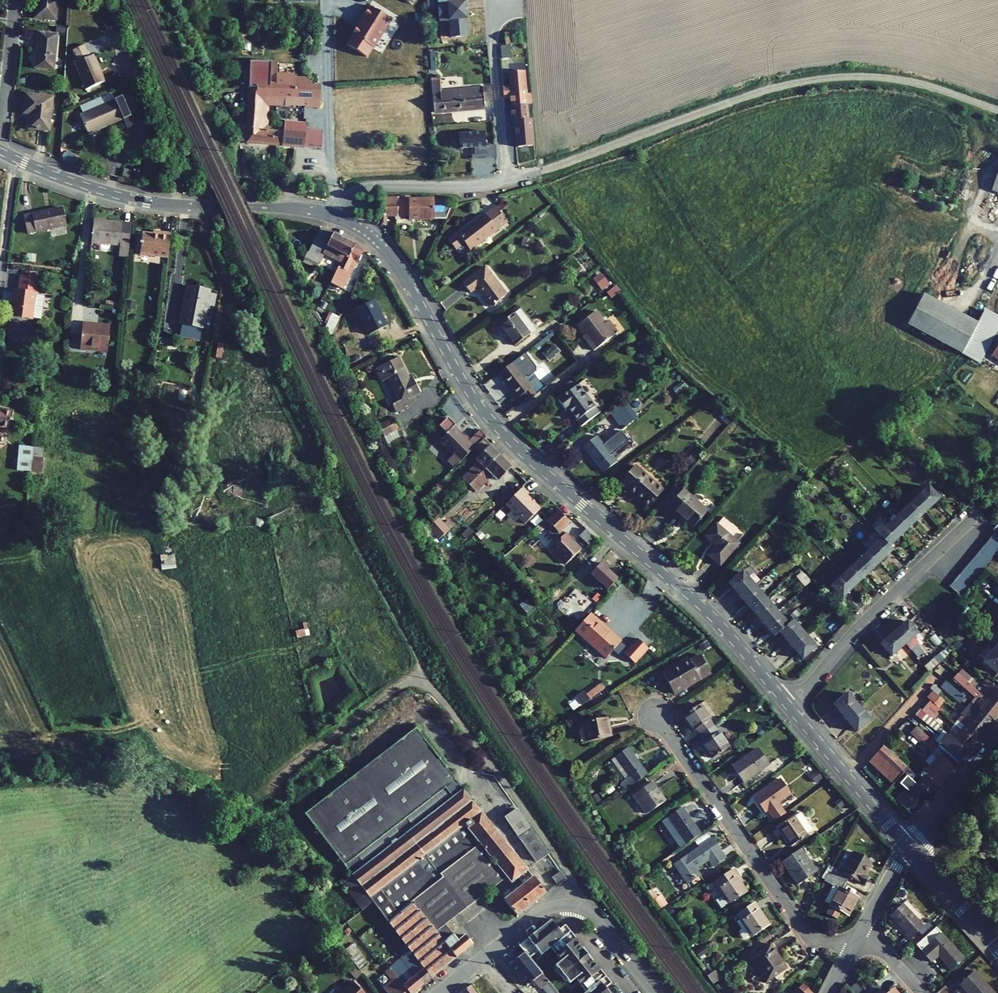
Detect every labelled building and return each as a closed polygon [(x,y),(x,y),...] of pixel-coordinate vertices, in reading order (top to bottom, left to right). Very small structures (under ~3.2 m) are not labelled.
[(27,7),(49,9),(50,0),(27,0),(27,7)] [(468,0),(445,0),(436,0),(436,20),(448,19),(448,36),(469,35),(468,0)] [(391,19),(369,6),(361,18),(363,20),(358,27),(356,26),(351,34),(352,35),(346,44),(367,57),(372,47),(373,48),(391,19)] [(495,9),(485,9),(486,27),(496,27),(495,9)] [(114,16),(102,22),(107,31),(118,25),(114,16)] [(28,30),(25,65),(43,67),(46,32),(28,30)] [(511,57),(509,45),(501,46),(502,58),(511,57)] [(65,57),(76,83),(96,74),(85,48),(65,57)] [(249,87),(269,87),(270,73),(270,63),(250,62),(249,87)] [(525,94),(523,72),(509,73),(510,86),(503,87),(504,99),(511,98),(512,105),(526,103),(530,103),(529,94),(525,94)] [(269,87),(269,106),(318,107),(318,86),(310,85),(310,81),(306,78),(294,77),(294,74),(276,74),(270,73),(269,87)] [(432,94),(440,93),(439,79),(431,79),(432,94)] [(249,87),(247,124),(246,141),(246,142),(303,147),(304,133),(296,132),(297,124),(284,123),(283,134),(267,132),(269,106),(269,87),(249,87)] [(491,99),(490,87),(440,93),(432,94),(434,112),(484,107),(483,100),(491,99)] [(71,106),(79,126),(113,113),(116,121),(123,118),(111,89),(104,92),(71,106)] [(21,113),(19,129),(40,130),(43,97),(16,94),(14,112),(21,113)] [(527,119),(526,103),(512,105),(513,120),(515,120),(517,146),(531,145),(529,118),(527,119)] [(246,141),(247,124),(238,124),(239,140),(246,141)] [(304,133),(305,125),(297,124),(296,132),(304,133)] [(474,156),(485,155),(483,132),(458,134),(459,149),(473,148),(474,156)] [(322,135),(304,133),(303,147),(321,149),(322,135)] [(397,197),(397,216),(405,216),(408,216),(408,220),(434,219),(436,217),(439,205),(433,206),(432,198),(409,199),(410,196),(397,197)] [(397,216),(397,197),(385,198),(385,211),(381,211),(380,224),(385,225),(386,216),(395,216),(397,216)] [(55,202),(18,210),(22,228),(59,219),(55,202)] [(436,217),(434,219),(446,219),(451,205),(439,205),(436,217)] [(507,222),(495,206),(459,234),(457,233),(448,240),(456,250),(464,243),(470,250),(507,222)] [(86,217),(84,236),(112,239),(111,248),(121,249),(124,218),(99,215),(98,219),(86,217)] [(134,227),(132,248),(159,251),(162,227),(150,226),(150,229),(134,227)] [(323,253),(340,262),(344,255),(348,258),(353,248),(355,245),(333,233),(321,229),(308,252),(307,251),(302,261),(316,267),(323,253)] [(362,252),(353,248),(348,258),(344,255),(340,262),(331,282),(343,288),(355,263),(358,264),(362,252)] [(182,261),(176,300),(194,303),(201,265),(182,261)] [(484,267),(463,284),(469,292),(475,288),(490,307),(506,295),(484,267)] [(601,275),(595,280),(600,286),(605,281),(601,275)] [(607,293),(611,297),(619,291),(616,286),(607,293)] [(4,302),(2,330),(23,332),(27,289),(11,288),(9,302),(4,302)] [(906,325),(961,354),(978,322),(923,294),(906,325)] [(369,335),(386,326),(373,301),(356,309),(369,335)] [(513,313),(498,324),(514,345),(535,328),(520,309),(514,313),(513,313)] [(961,354),(978,363),(997,326),(997,315),(985,309),(978,322),(961,354)] [(590,341),(588,343),(594,351),(617,333),(608,321),(605,323),(596,311),(577,325),(590,341)] [(331,335),(339,317),(331,313),(325,327),(331,335)] [(74,319),(72,343),(77,344),(77,346),(86,347),(87,345),(99,346),(101,324),(89,323),(87,321),(74,319)] [(337,335),(345,330),(339,320),(334,332),(337,335)] [(653,352),(648,345),(645,349),(643,352),(645,355),(649,355),(653,352)] [(558,353),(552,346),(543,355),(549,361),(558,353)] [(533,364),(525,353),(497,374),(517,399),(522,394),(528,401),(536,394),(521,374),(524,372),(526,373),(533,367),(533,364)] [(408,380),(397,358),(376,369),(382,381),(388,379),(399,401),(392,404),(396,412),(411,405),(407,398),(419,392),(415,383),(411,385),(408,380)] [(558,400),(566,410),(568,409),(581,426),(599,412),(578,385),(558,400)] [(637,400),(631,405),(635,410),(641,405),(637,400)] [(621,405),(634,420),(637,417),(625,402),(621,405)] [(621,405),(610,413),(622,429),(634,420),(621,405)] [(8,428),(11,411),(0,409),(0,427),(8,428)] [(398,429),(400,428),(395,417),(379,425),(384,436),(398,429)] [(485,438),(480,430),(469,441),(454,427),(455,426),(447,418),(439,426),(446,433),(438,441),(453,455),(447,461),(454,468),(469,453),(483,440),(485,438)] [(401,435),(398,429),(384,436),(387,442),(401,435)] [(596,436),(582,447),(603,472),(616,461),(596,436)] [(11,439),(8,463),(25,465),(28,441),(11,439)] [(469,485),(500,455),(483,440),(469,453),(476,460),(478,462),(462,478),(469,485)] [(36,442),(28,441),(25,465),(33,466),(36,442)] [(677,470),(683,475),(697,458),(691,453),(677,470)] [(511,467),(500,455),(469,485),(476,492),(491,475),(497,481),(511,467)] [(404,464),(411,467),(413,461),(406,459),(404,464)] [(637,497),(648,507),(663,490),(635,466),(619,485),(625,490),(627,488),(631,492),(633,490),(639,495),(637,497)] [(843,470),(848,476),(851,473),(846,467),(843,470)] [(828,483),(822,477),(809,488),(816,494),(828,483)] [(693,527),(707,511),(677,485),(663,501),(693,527)] [(525,524),(540,509),(526,495),(528,493),(523,487),(505,504),(525,524)] [(916,499),(927,510),(940,498),(929,487),(916,499)] [(815,495),(809,489),(802,495),(808,502),(815,495)] [(903,511),(914,522),(927,510),(916,499),(903,511)] [(420,500),(415,505),(427,526),(432,521),(420,500)] [(797,501),(784,512),(791,520),(804,508),(797,501)] [(545,519),(531,532),(535,537),(544,528),(554,538),(570,523),(558,510),(547,520),(545,519)] [(902,534),(914,522),(903,511),(891,523),(902,534)] [(438,540),(447,531),(437,519),(427,527),(438,540)] [(886,528),(880,522),(873,529),(878,535),(886,528)] [(882,538),(889,546),(902,534),(891,523),(886,528),(878,535),(882,538)] [(707,555),(720,566),(739,544),(716,524),(705,536),(716,545),(707,555)] [(591,547),(597,541),(586,530),(580,536),(591,547)] [(484,536),(479,531),(475,534),(481,539),(484,536)] [(565,564),(581,549),(565,533),(549,548),(565,564)] [(879,562),(893,550),(889,546),(882,538),(872,548),(869,551),(879,562)] [(986,543),(996,552),(997,550),(997,544),(990,538),(986,543)] [(869,551),(872,548),(863,539),(860,542),(869,551)] [(986,543),(981,549),(992,558),(994,555),(996,552),(986,543)] [(856,563),(868,552),(864,548),(853,559),(856,563)] [(981,549),(977,554),(987,563),(992,558),(981,549)] [(879,562),(869,551),(868,552),(856,563),(867,574),(879,562)] [(977,554),(972,559),(983,568),(987,563),(977,554)] [(972,559),(967,565),(978,574),(983,568),(972,559)] [(867,574),(856,563),(844,575),(855,586),(867,574)] [(967,565),(963,570),(974,579),(978,574),(967,565)] [(963,570),(958,575),(969,584),(974,579),(963,570)] [(740,597),(754,585),(742,572),(729,584),(740,597)] [(798,579),(804,586),(810,581),(804,574),(798,579)] [(855,586),(844,575),(831,587),(842,598),(855,586)] [(958,575),(954,581),(965,590),(969,584),(958,575)] [(949,586),(960,595),(965,590),(954,581),(949,586)] [(527,587),(538,600),(545,595),(533,582),(527,587)] [(814,589),(809,583),(805,587),(811,593),(814,589)] [(765,598),(754,585),(740,597),(752,610),(765,598)] [(763,623),(776,611),(765,598),(752,610),(763,623)] [(519,605),(527,615),(533,609),(525,599),(519,605)] [(779,632),(788,625),(776,611),(763,623),(774,636),(779,632)] [(590,614),(575,631),(605,658),(621,641),(612,633),(610,635),(607,632),(609,630),(590,614)] [(804,634),(792,621),(788,625),(779,632),(791,646),(804,634)] [(907,621),(894,633),(904,645),(905,644),(910,650),(910,649),(917,644),(922,639),(907,621)] [(904,645),(894,633),(880,644),(891,656),(904,645)] [(815,647),(804,634),(791,646),(802,659),(815,647)] [(699,646),(701,650),(709,645),(707,642),(699,646)] [(917,644),(910,649),(917,658),(924,652),(917,644)] [(943,659),(951,650),(947,646),(939,654),(924,667),(928,672),(943,659)] [(997,671),(997,652),(994,649),(982,662),(996,673),(997,671)] [(880,659),(884,656),(879,650),(875,654),(880,659)] [(688,659),(662,674),(667,681),(669,686),(674,694),(710,673),(699,655),(689,661),(688,659)] [(961,670),(957,674),(973,688),(977,684),(961,670)] [(971,703),(994,721),(997,717),(997,709),(986,699),(980,694),(973,688),(957,674),(954,678),(966,688),(965,689),(975,698),(971,703)] [(987,679),(983,684),(986,687),(980,694),(986,699),(997,709),(997,688),(987,679)] [(945,681),(940,687),(960,703),(961,701),(963,703),(966,699),(945,681)] [(599,692),(603,689),(600,684),(595,687),(599,692)] [(938,694),(941,691),(933,684),(930,688),(938,694)] [(593,697),(599,692),(595,687),(589,692),(593,697)] [(929,700),(938,707),(944,701),(933,692),(927,698),(929,700)] [(845,718),(859,707),(847,694),(834,705),(845,718)] [(933,719),(941,710),(938,707),(929,700),(921,710),(922,710),(933,719)] [(960,715),(969,722),(983,734),(994,721),(971,703),(971,702),(960,715)] [(695,729),(699,735),(714,725),(699,704),(683,715),(693,731),(695,729)] [(870,720),(859,707),(845,718),(856,732),(870,720)] [(958,763),(959,763),(969,752),(948,734),(947,734),(941,730),(941,726),(933,719),(922,710),(921,710),(920,709),(915,715),(940,734),(935,741),(939,744),(938,745),(939,746),(945,751),(958,763)] [(976,743),(983,734),(969,722),(961,716),(954,724),(961,731),(976,743)] [(610,736),(606,718),(583,723),(587,741),(610,736)] [(764,733),(758,724),(752,729),(759,737),(764,733)] [(969,752),(976,743),(961,731),(954,724),(947,733),(969,752)] [(714,725),(699,735),(704,742),(702,743),(712,758),(729,747),(714,725)] [(462,789),(456,781),(415,728),(328,795),(304,814),(343,863),(352,875),(391,845),(391,842),(394,839),(397,840),(462,789)] [(917,737),(920,740),(925,735),(922,731),(917,737)] [(945,751),(939,746),(925,735),(920,740),(933,752),(925,761),(929,765),(922,773),(924,775),(916,783),(930,795),(958,763),(945,751)] [(883,746),(868,761),(891,782),(902,771),(906,766),(883,746)] [(628,748),(615,757),(630,776),(623,781),(628,787),(646,774),(641,768),(642,767),(628,748)] [(743,782),(751,776),(768,765),(758,749),(732,767),(737,773),(743,782)] [(630,776),(615,757),(611,759),(626,779),(630,776)] [(803,767),(809,775),(815,770),(809,762),(803,767)] [(772,770),(768,765),(751,776),(755,782),(772,770)] [(810,776),(815,782),(822,777),(817,770),(810,776)] [(915,775),(910,770),(906,775),(907,776),(900,784),(906,789),(896,800),(912,815),(930,795),(916,783),(913,781),(911,780),(914,776),(915,775)] [(741,784),(743,782),(737,773),(735,775),(741,784)] [(791,794),(780,779),(754,797),(764,813),(767,811),(774,821),(785,813),(778,803),(791,794)] [(646,813),(665,801),(652,782),(633,795),(646,813)] [(431,978),(472,944),(464,935),(458,940),(452,935),(443,942),(435,932),(411,902),(442,878),(439,875),(479,844),(506,877),(511,883),(527,870),(462,789),(397,840),(394,839),(391,842),(391,845),(352,875),(343,882),(363,909),(372,903),(409,951),(411,954),(431,978)] [(596,794),(591,797),(594,804),(600,801),(596,794)] [(839,807),(843,803),(839,798),(834,802),(839,807)] [(681,848),(701,834),(682,807),(662,820),(681,848)] [(547,853),(517,809),(505,817),(535,861),(547,853)] [(783,834),(791,846),(813,831),(800,812),(778,827),(772,832),(777,838),(783,834)] [(712,867),(726,858),(712,838),(674,865),(687,884),(700,875),(696,869),(708,861),(712,867)] [(411,902),(435,932),(445,924),(425,898),(434,893),(445,883),(450,880),(473,861),(489,882),(493,879),(494,881),(500,877),(503,879),(506,877),(479,844),(439,875),(442,878),(411,902)] [(801,848),(782,861),(798,885),(817,871),(801,848)] [(864,875),(872,861),(854,852),(842,873),(831,867),(828,873),(845,883),(849,876),(865,885),(868,878),(864,875)] [(489,882),(473,861),(450,880),(469,905),(493,887),(489,882)] [(721,908),(746,891),(740,882),(736,877),(738,876),(734,869),(715,882),(723,895),(715,900),(721,908)] [(552,877),(557,884),(565,878),(560,872),(552,877)] [(836,919),(841,911),(847,915),(857,898),(842,889),(845,883),(828,873),(824,881),(833,886),(824,901),(831,905),(826,913),(836,919)] [(546,892),(533,876),(523,884),(536,900),(546,892)] [(489,882),(493,887),(503,879),(500,877),(494,881),(493,879),(489,882)] [(445,924),(469,905),(450,880),(445,883),(434,893),(425,898),(445,924)] [(504,899),(516,915),(536,900),(523,884),(504,899)] [(649,887),(660,903),(665,900),(658,891),(655,893),(650,886),(649,887)] [(653,895),(659,904),(660,903),(649,887),(646,889),(652,896),(653,895)] [(754,904),(737,915),(740,919),(736,922),(741,929),(739,930),(739,933),(742,938),(745,939),(751,935),(751,936),(769,924),(754,904)] [(902,904),(890,915),(907,933),(905,935),(910,940),(924,926),(902,904)] [(676,915),(670,907),(666,910),(671,918),(676,915)] [(678,927),(682,924),(677,916),(672,919),(678,927)] [(529,957),(537,951),(540,955),(550,947),(570,931),(565,924),(558,929),(550,919),(519,945),(525,953),(529,957)] [(445,924),(435,932),(443,942),(452,935),(445,924)] [(933,929),(923,938),(928,944),(938,934),(933,929)] [(938,956),(951,970),(964,959),(940,933),(938,934),(928,944),(921,950),(931,962),(938,956)] [(598,970),(591,960),(592,959),(583,947),(581,948),(574,939),(573,939),(568,943),(565,940),(553,950),(561,960),(555,965),(569,983),(575,978),(583,988),(596,978),(593,975),(599,971),(598,970)] [(787,968),(770,944),(749,959),(766,983),(774,977),(776,979),(781,975),(780,973),(787,968)] [(368,964),(351,945),(344,951),(360,970),(368,964)] [(704,947),(696,953),(700,958),(708,953),(704,947)] [(411,954),(409,951),(403,957),(405,959),(411,954)] [(529,957),(525,953),(510,966),(526,986),(533,981),(539,989),(541,987),(546,992),(558,992),(529,957)] [(405,959),(403,957),(400,959),(414,975),(423,985),(431,978),(411,954),(405,959)] [(355,980),(362,974),(352,961),(345,967),(355,980)] [(399,971),(401,970),(395,963),(390,968),(403,985),(407,981),(399,971)] [(403,986),(404,985),(403,985),(390,968),(384,972),(391,981),(382,988),(386,992),(409,992),(403,986)] [(583,988),(586,991),(605,976),(600,969),(598,970),(599,971),(593,975),(596,978),(583,988)] [(720,977),(715,971),(709,975),(714,982),(720,977)] [(965,991),(967,992),(994,992),(974,971),(959,985),(960,986),(955,990),(957,992),(963,992),(965,991)] [(423,985),(414,975),(407,981),(403,985),(404,985),(403,986),(409,992),(413,992),(423,985)] [(586,991),(584,992),(609,992),(605,987),(611,983),(605,976),(586,991)] [(352,981),(346,986),(347,987),(341,992),(340,992),(338,992),(363,992),(352,981)] [(539,989),(533,981),(526,986),(533,992),(534,992),(539,989)] [(792,992),(813,992),(803,983),(792,992)] [(853,992),(864,992),(865,992),(857,983),(850,988),(853,992)] [(879,989),(875,984),(865,992),(875,992),(879,989)]
